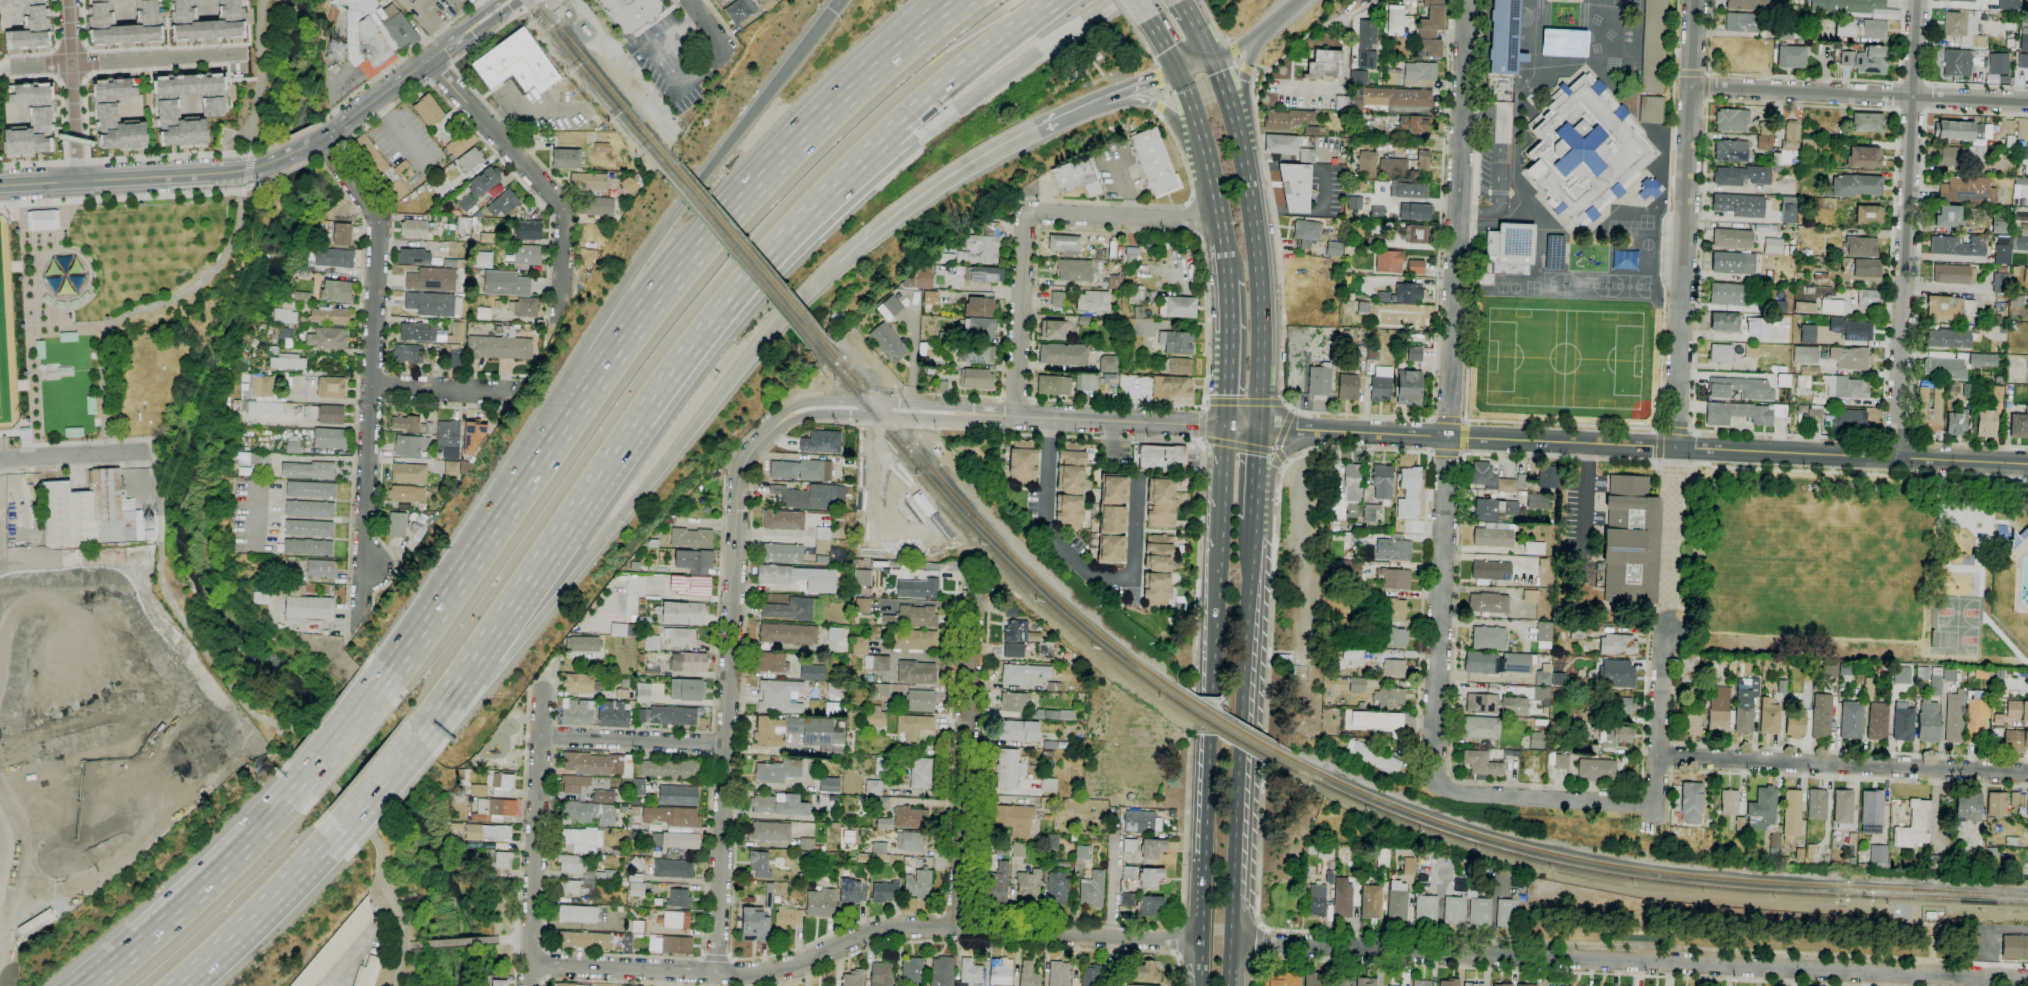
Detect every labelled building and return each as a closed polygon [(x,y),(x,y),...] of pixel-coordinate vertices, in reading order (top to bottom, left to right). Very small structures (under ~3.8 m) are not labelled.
[(22,7),(0,8),(0,0),(46,0),(46,5),(44,5),(44,18),(49,18),(50,47),(5,49),(4,31),(22,30),(22,24),(23,24),(22,7)] [(87,4),(87,0),(159,0),(159,2),(160,2),(162,37),(158,37),(158,41),(148,41),(148,43),(141,43),(141,42),(110,43),(110,45),(104,45),(103,44),(93,44),(93,45),(88,46),(86,6),(90,5),(89,4),(87,4)] [(172,1),(172,0),(243,0),(244,33),(240,33),(240,37),(230,37),(230,39),(223,39),(223,38),(192,39),(193,41),(186,41),(186,39),(176,40),(176,41),(170,42),(168,1),(172,1)] [(351,8),(351,0),(375,0),(378,7),(359,12),(358,9),(351,8)] [(624,40),(596,0),(659,0),(666,9),(657,16),(659,18),(649,25),(647,23),(624,40)] [(723,8),(717,0),(734,0),(723,8)] [(724,10),(738,0),(750,0),(758,10),(736,27),(724,10)] [(766,12),(758,0),(773,0),(776,4),(766,12)] [(1423,7),(1424,0),(1442,0),(1442,6),(1443,6),(1442,31),(1436,31),(1436,40),(1442,40),(1442,44),(1444,44),(1444,49),(1441,49),(1441,58),(1426,58),(1426,50),(1417,50),(1418,39),(1419,39),(1419,30),(1418,30),(1419,19),(1428,20),(1428,7),(1423,7)] [(1492,10),(1492,0),(1520,0),(1517,53),(1529,54),(1529,62),(1517,62),(1516,75),(1489,74),(1490,60),(1488,60),(1489,49),(1490,49),(1491,34),(1490,34),(1491,10),(1492,10)] [(1726,9),(1726,0),(1769,0),(1768,12),(1726,9)] [(1774,12),(1775,0),(1790,1),(1789,3),(1791,3),(1791,0),(1805,0),(1804,14),(1790,13),(1791,7),(1788,6),(1788,13),(1774,12)] [(1811,11),(1812,0),(1886,0),(1885,10),(1870,9),(1870,14),(1811,11)] [(2016,10),(2017,0),(1998,0),(1997,10),(2016,10)] [(381,22),(382,21),(375,11),(380,7),(382,10),(392,3),(397,11),(397,10),(399,12),(400,12),(420,40),(411,46),(410,45),(402,50),(400,48),(399,49),(382,25),(383,24),(381,22)] [(1402,33),(1388,33),(1388,6),(1403,6),(1402,33)] [(1985,48),(1960,47),(1961,37),(1944,36),(1945,12),(1977,13),(1977,36),(1985,36),(1985,48)] [(358,54),(358,46),(359,44),(358,43),(358,23),(368,16),(369,16),(369,17),(374,13),(381,23),(376,26),(379,30),(376,32),(383,42),(384,41),(395,55),(394,56),(394,57),(385,64),(384,63),(374,70),(366,60),(365,62),(358,54)] [(1761,33),(1745,33),(1745,32),(1725,31),(1726,13),(1761,14),(1761,33)] [(1884,38),(1863,36),(1863,35),(1855,35),(1855,37),(1835,36),(1836,18),(1854,19),(1854,25),(1855,25),(1855,26),(1863,27),(1863,20),(1887,21),(1887,32),(1884,32),(1884,38)] [(1371,51),(1376,51),(1376,70),(1357,69),(1359,20),(1377,21),(1376,44),(1371,44),(1371,51)] [(1820,39),(1806,38),(1807,20),(1821,20),(1820,39)] [(1793,40),(1778,39),(1778,25),(1793,26),(1793,40)] [(539,95),(532,86),(524,92),(512,75),(490,90),(471,64),(523,27),(560,79),(539,95)] [(2027,28),(2027,51),(2020,50),(2021,33),(2027,34),(2027,28)] [(1542,29),(1540,55),(1586,57),(1587,32),(1542,29)] [(1788,68),(1777,68),(1778,46),(1806,47),(1805,64),(1803,64),(1803,68),(1788,67),(1788,68)] [(1885,74),(1856,73),(1856,68),(1853,68),(1853,66),(1840,66),(1841,52),(1856,52),(1855,54),(1857,54),(1857,52),(1866,53),(1866,46),(1884,47),(1884,54),(1887,54),(1887,67),(1886,67),(1885,74)] [(1321,79),(1303,79),(1303,74),(1307,74),(1308,62),(1314,62),(1314,50),(1341,51),(1341,64),(1339,64),(1339,68),(1335,68),(1334,76),(1322,76),(1321,79)] [(1970,76),(1944,75),(1945,50),(1971,51),(1970,76)] [(2009,75),(1989,75),(1989,53),(2009,53),(2009,75)] [(2018,54),(2027,55),(2027,69),(2018,68),(2018,54)] [(1434,88),(1404,87),(1405,63),(1415,64),(1415,62),(1437,63),(1436,81),(1434,80),(1434,88)] [(1401,86),(1387,84),(1388,69),(1402,70),(1401,86)] [(1368,86),(1351,85),(1352,71),(1368,71),(1368,86)] [(153,116),(151,81),(156,81),(155,77),(166,77),(166,75),(172,75),(172,76),(203,74),(203,73),(210,72),(210,74),(220,73),(220,72),(225,72),(227,112),(223,112),(223,115),(205,116),(206,144),(178,146),(178,144),(160,145),(159,127),(155,127),(154,116),(153,116)] [(1581,229),(1578,225),(1576,227),(1562,211),(1556,216),(1552,211),(1554,209),(1546,201),(1550,198),(1544,192),(1544,193),(1523,170),(1533,161),(1526,154),(1541,140),(1532,131),(1545,119),(1543,117),(1550,110),(1547,107),(1554,101),(1551,97),(1559,89),(1557,87),(1562,83),(1567,89),(1583,74),(1584,76),(1588,73),(1596,81),(1598,79),(1606,88),(1604,90),(1619,106),(1621,104),(1629,113),(1627,115),(1642,132),(1639,135),(1656,154),(1637,171),(1640,175),(1623,190),(1625,192),(1616,200),(1615,198),(1598,213),(1600,215),(1591,223),(1589,221),(1581,229)] [(1985,83),(2007,83),(2007,75),(1985,74),(1985,83)] [(145,148),(116,149),(116,147),(98,148),(98,129),(94,129),(94,121),(96,121),(96,108),(92,109),(90,79),(136,77),(136,95),(118,96),(118,102),(117,103),(118,119),(144,118),(145,148)] [(4,155),(33,154),(33,152),(51,151),(50,132),(53,132),(53,124),(50,124),(50,112),(54,111),(52,82),(7,84),(8,102),(26,101),(27,108),(28,108),(29,125),(2,126),(4,155)] [(1349,99),(1350,99),(1351,95),(1362,96),(1362,88),(1392,89),(1392,88),(1395,88),(1395,89),(1421,90),(1421,89),(1426,89),(1426,90),(1432,90),(1432,96),(1435,96),(1434,107),(1380,105),(1380,110),(1368,110),(1368,111),(1348,111),(1349,99)] [(429,128),(412,107),(419,102),(418,101),(428,93),(445,115),(429,128)] [(1348,111),(1335,110),(1336,96),(1349,96),(1349,99),(1348,111)] [(1661,123),(1639,122),(1640,97),(1662,97),(1661,123)] [(1745,132),(1716,131),(1717,124),(1715,124),(1716,111),(1718,111),(1719,109),(1749,110),(1749,124),(1746,124),(1745,132)] [(1289,130),(1264,129),(1264,118),(1266,118),(1267,110),(1274,111),(1274,112),(1288,113),(1288,110),(1315,112),(1314,124),(1306,123),(1306,122),(1300,122),(1300,126),(1289,125),(1289,130)] [(1882,133),(1852,132),(1853,113),(1883,114),(1882,133)] [(1431,133),(1396,132),(1396,126),(1399,126),(1400,115),(1432,117),(1431,133)] [(1782,166),(1772,165),(1773,153),(1781,153),(1781,140),(1785,140),(1785,123),(1787,123),(1787,121),(1797,121),(1797,124),(1798,124),(1798,151),(1799,151),(1799,156),(1792,155),(1791,159),(1790,159),(1790,164),(1782,164),(1782,166)] [(1974,141),(1963,141),(1963,140),(1938,139),(1938,137),(1934,136),(1935,122),(1938,123),(1938,121),(1946,121),(1966,122),(1974,122),(1974,141)] [(1760,135),(1760,127),(1758,126),(1759,122),(1770,123),(1769,136),(1760,135)] [(1318,136),(1304,135),(1305,126),(1319,127),(1324,127),(1324,135),(1318,135),(1318,136)] [(1155,199),(1154,196),(1152,197),(1129,138),(1131,137),(1129,134),(1134,132),(1136,135),(1155,127),(1174,175),(1177,174),(1182,188),(1155,199)] [(453,158),(445,146),(470,128),(478,140),(453,158)] [(390,207),(380,193),(392,184),(384,173),(374,181),(347,146),(364,133),(373,146),(375,144),(378,149),(376,150),(389,168),(392,166),(394,169),(405,159),(410,166),(398,175),(400,179),(399,180),(408,192),(390,207)] [(1286,155),(1278,155),(1278,153),(1264,152),(1265,134),(1298,137),(1297,155),(1286,154),(1286,155)] [(1769,136),(1772,136),(1771,151),(1757,150),(1758,135),(1760,135),(1769,136)] [(2013,147),(2005,147),(2006,135),(2014,136),(2013,147)] [(1815,157),(1801,157),(1801,139),(1807,139),(1807,138),(1815,139),(1815,157)] [(1747,162),(1716,161),(1716,153),(1715,153),(1715,143),(1718,143),(1718,140),(1748,142),(1747,162)] [(608,153),(594,153),(594,143),(609,143),(609,146),(612,146),(612,151),(608,151),(608,153)] [(1873,170),(1861,169),(1861,167),(1849,167),(1849,165),(1846,165),(1847,156),(1849,156),(1850,146),(1879,148),(1879,149),(1881,149),(1881,158),(1882,158),(1882,160),(1884,160),(1884,166),(1883,165),(1882,168),(1873,168),(1873,170)] [(1964,167),(1937,166),(1938,146),(1965,148),(1964,167)] [(1984,162),(1969,161),(1970,154),(1966,154),(1966,147),(1970,147),(1971,146),(1985,147),(1984,162)] [(467,174),(457,161),(474,147),(478,152),(479,150),(483,155),(481,156),(484,160),(467,174)] [(2016,148),(2027,149),(2027,162),(2016,162),(2016,148)] [(577,169),(556,169),(556,168),(552,168),(553,149),(582,150),(581,169),(577,169)] [(1314,163),(1300,163),(1300,153),(1300,149),(1308,149),(1308,153),(1315,153),(1314,163)] [(1420,179),(1413,179),(1413,177),(1375,175),(1375,177),(1358,177),(1359,161),(1358,161),(1358,157),(1359,157),(1359,151),(1364,151),(1369,151),(1369,152),(1376,152),(1375,169),(1379,169),(1380,158),(1408,160),(1407,170),(1414,170),(1414,171),(1417,171),(1417,164),(1418,164),(1418,162),(1417,162),(1418,150),(1429,151),(1429,162),(1428,162),(1428,164),(1429,164),(1429,169),(1428,169),(1428,172),(1428,179),(1420,178),(1420,179)] [(1089,198),(1084,185),(1061,195),(1051,170),(1087,156),(1088,157),(1090,156),(1099,178),(1096,179),(1101,193),(1089,198)] [(1278,164),(1310,166),(1308,213),(1287,212),(1278,164)] [(479,196),(468,182),(490,166),(492,169),(495,167),(501,174),(498,176),(501,180),(479,196)] [(1742,187),(1716,185),(1716,184),(1713,184),(1713,172),(1716,172),(1716,167),(1746,169),(1746,166),(1771,167),(1770,185),(1750,184),(1751,179),(1743,179),(1742,187)] [(598,191),(576,190),(577,172),(599,172),(599,173),(607,173),(607,185),(598,185),(598,187),(600,187),(600,189),(598,189),(598,191)] [(618,182),(626,194),(637,187),(630,175),(618,182)] [(1853,197),(1817,196),(1818,190),(1832,191),(1832,177),(1841,177),(1841,175),(1882,177),(1881,196),(1853,194),(1853,197)] [(1996,204),(1939,201),(1939,184),(1948,184),(1948,176),(1989,178),(1988,188),(1996,188),(1996,204)] [(1644,201),(1638,194),(1642,190),(1640,188),(1642,186),(1640,184),(1646,178),(1649,180),(1651,178),(1653,180),(1654,179),(1660,185),(1658,187),(1660,189),(1658,191),(1661,193),(1654,200),(1652,197),(1650,199),(1648,197),(1644,201)] [(1427,198),(1396,197),(1396,196),(1390,196),(1391,184),(1427,185),(1427,198)] [(493,218),(485,209),(508,188),(521,202),(504,216),(500,212),(493,218)] [(462,209),(456,201),(467,193),(473,200),(462,209)] [(1763,218),(1732,217),(1732,212),(1712,211),(1713,194),(1764,197),(1763,218)] [(1362,210),(1348,210),(1348,197),(1362,197),(1362,210)] [(614,216),(581,215),(581,205),(585,205),(585,198),(614,199),(614,200),(621,201),(621,213),(614,213),(614,216)] [(1835,209),(1817,209),(1817,198),(1836,198),(1835,209)] [(1430,221),(1399,220),(1400,203),(1431,205),(1431,206),(1433,206),(1433,214),(1431,214),(1430,221)] [(1795,224),(1781,223),(1782,203),(1796,204),(1795,224)] [(467,216),(457,216),(458,211),(463,210),(462,209),(467,206),(472,212),(467,216)] [(1879,225),(1856,224),(1856,220),(1854,220),(1854,212),(1856,212),(1856,206),(1880,206),(1880,207),(1883,207),(1882,223),(1879,223),(1879,225)] [(1956,228),(1935,227),(1935,215),(1939,216),(1939,206),(1960,206),(1960,208),(1964,208),(1963,227),(1956,226),(1956,228)] [(1384,219),(1371,219),(1371,207),(1385,207),(1384,219)] [(31,211),(53,209),(54,228),(32,229),(31,211)] [(531,220),(523,220),(523,211),(531,220)] [(469,234),(457,233),(458,217),(470,218),(469,234)] [(2009,234),(1992,234),(1993,218),(2010,219),(2009,234)] [(1310,251),(1299,249),(1301,239),(1293,238),(1296,219),(1321,223),(1318,242),(1311,241),(1310,251)] [(427,240),(403,239),(403,236),(400,236),(401,222),(404,222),(404,220),(428,221),(428,223),(439,223),(438,233),(427,233),(427,240)] [(541,241),(517,240),(517,222),(541,222),(541,225),(546,225),(546,231),(541,230),(541,241)] [(350,246),(333,245),(334,223),(352,224),(350,246)] [(997,263),(966,263),(966,259),(961,259),(956,258),(956,252),(961,252),(970,252),(970,249),(961,249),(961,250),(956,250),(957,235),(974,236),(974,229),(978,229),(979,223),(998,223),(997,263)] [(1498,223),(1534,224),(1533,266),(1529,265),(1528,276),(1492,275),(1492,263),(1485,263),(1486,232),(1497,232),(1498,223)] [(2021,224),(2027,224),(2027,236),(2020,236),(2021,224)] [(1425,244),(1409,243),(1409,242),(1402,242),(1403,225),(1409,225),(1426,226),(1429,229),(1428,242),(1425,242),(1425,244)] [(1752,249),(1712,247),(1714,229),(1753,231),(1752,249)] [(498,243),(480,242),(481,234),(499,234),(498,243)] [(1079,258),(1060,257),(1060,251),(1048,251),(1049,235),(1080,237),(1079,258)] [(1384,246),(1367,246),(1367,237),(1376,238),(1376,236),(1380,236),(1379,238),(1385,238),(1384,246)] [(1985,257),(1930,254),(1931,236),(1963,238),(1962,244),(1970,244),(1970,236),(1978,237),(1978,238),(1985,238),(1985,244),(1985,257)] [(1876,258),(1847,256),(1848,248),(1843,247),(1843,243),(1845,243),(1846,237),(1877,238),(1876,258)] [(2016,237),(2027,238),(2027,251),(2015,250),(2016,237)] [(1782,255),(1764,254),(1765,238),(1783,239),(1782,255)] [(1341,257),(1325,255),(1327,241),(1343,243),(1341,257)] [(540,266),(514,264),(515,245),(540,246),(539,254),(541,254),(541,258),(540,266)] [(1137,264),(1124,263),(1126,247),(1139,248),(1137,264)] [(352,269),(329,267),(329,266),(315,265),(316,249),(354,251),(352,269)] [(430,265),(396,264),(397,252),(400,253),(400,249),(426,250),(425,253),(431,253),(430,265)] [(475,251),(474,266),(490,267),(491,252),(475,251)] [(1402,273),(1376,272),(1377,251),(1403,252),(1402,273)] [(1711,273),(1712,252),(1755,254),(1754,275),(1711,273)] [(940,265),(925,264),(934,255),(937,255),(937,254),(951,254),(950,263),(940,263),(940,265)] [(465,268),(443,267),(444,258),(447,259),(456,260),(466,260),(465,268)] [(1880,278),(1853,277),(1854,259),(1880,260),(1880,264),(1881,264),(1881,270),(1880,270),(1880,278)] [(1092,282),(1059,280),(1059,271),(1057,271),(1057,260),(1091,261),(1091,270),(1093,270),(1092,282)] [(1423,274),(1408,274),(1409,260),(1424,260),(1423,274)] [(1970,285),(1933,283),(1934,264),(1970,266),(1970,268),(1976,269),(1976,282),(1970,281),(1970,285)] [(997,283),(970,282),(971,267),(998,268),(997,283)] [(455,291),(405,289),(406,273),(419,273),(419,268),(456,269),(456,271),(462,272),(462,274),(456,274),(455,275),(460,275),(460,286),(455,286),(455,287),(462,287),(462,290),(455,290),(455,291)] [(932,289),(915,288),(916,270),(919,268),(933,268),(932,289)] [(530,297),(484,294),(485,270),(517,272),(517,277),(531,278),(530,297)] [(309,279),(298,277),(299,271),(310,273),(309,279)] [(1827,281),(1814,280),(1815,273),(1827,274),(1827,281)] [(2007,293),(1993,293),(1994,273),(2008,274),(2007,293)] [(1121,289),(1108,289),(1109,275),(1122,276),(1121,289)] [(352,303),(337,302),(320,300),(321,289),(324,290),(325,279),(340,281),(352,282),(350,296),(353,296),(352,303)] [(1413,303),(1395,303),(1395,302),(1391,302),(1391,295),(1395,295),(1396,283),(1421,284),(1421,290),(1426,290),(1426,299),(1421,299),(1421,300),(1413,299),(1413,303)] [(1744,306),(1709,305),(1711,283),(1746,286),(1744,306)] [(1141,291),(1143,291),(1143,304),(1128,304),(1128,296),(1123,296),(1123,290),(1132,291),(1141,291)] [(1869,309),(1860,309),(1861,307),(1859,306),(1859,305),(1858,305),(1859,290),(1879,291),(1878,299),(1882,300),(1882,305),(1878,305),(1869,305),(1869,309)] [(937,305),(923,304),(924,291),(938,292),(937,305)] [(1098,313),(1095,313),(1095,311),(1090,311),(1090,313),(1087,312),(1087,311),(1076,310),(1077,294),(1084,295),(1084,291),(1108,292),(1108,312),(1098,312),(1098,313)] [(1065,307),(1050,306),(1051,292),(1065,292),(1065,307)] [(1390,303),(1377,302),(1377,292),(1390,293),(1390,303)] [(454,317),(417,316),(418,309),(404,309),(405,293),(419,293),(419,294),(455,295),(455,298),(462,298),(461,315),(454,315),(454,317)] [(893,317),(881,304),(892,294),(903,308),(893,317)] [(2022,307),(2010,306),(2010,295),(2023,296),(2022,307)] [(1951,321),(1927,320),(1928,305),(1927,305),(1928,296),(1953,297),(1953,298),(1960,298),(1964,299),(1964,300),(1977,301),(1976,316),(1967,316),(1967,321),(1951,320),(1951,321)] [(537,317),(518,317),(518,316),(514,316),(514,311),(509,311),(509,302),(518,302),(518,297),(538,298),(537,306),(540,307),(539,311),(537,311),(537,317)] [(993,318),(964,316),(965,304),(968,304),(968,297),(995,299),(994,304),(997,304),(996,313),(994,313),(993,318)] [(1195,318),(1165,317),(1165,316),(1159,316),(1159,307),(1162,307),(1162,304),(1163,304),(1164,297),(1166,297),(1196,298),(1195,318)] [(1845,315),(1820,313),(1821,299),(1823,299),(1823,297),(1827,297),(1826,300),(1844,301),(1844,302),(1846,302),(1845,315)] [(1358,316),(1341,315),(1342,301),(1372,302),(1372,313),(1358,313),(1358,316)] [(1787,313),(1769,313),(1769,312),(1767,312),(1768,301),(1787,301),(1787,313)] [(281,324),(273,323),(274,308),(281,308),(281,302),(297,302),(296,309),(292,309),(292,312),(297,312),(297,324),(296,324),(281,324)] [(1793,312),(1815,313),(1815,303),(1794,302),(1793,312)] [(349,325),(330,323),(330,324),(310,322),(307,321),(307,318),(310,318),(311,309),(319,310),(319,307),(332,308),(350,310),(349,325)] [(476,307),(475,319),(490,319),(490,307),(476,307)] [(1420,328),(1390,327),(1391,310),(1418,311),(1418,316),(1421,316),(1420,328)] [(1770,339),(1746,338),(1746,334),(1739,333),(1739,332),(1710,331),(1711,313),(1739,314),(1739,315),(1740,315),(1740,319),(1744,319),(1744,324),(1746,324),(1747,318),(1771,319),(1770,339)] [(2002,325),(1994,325),(1995,315),(2002,316),(2002,325)] [(1089,325),(1078,325),(1078,317),(1090,317),(1089,325)] [(1868,342),(1844,341),(1844,332),(1829,332),(1830,317),(1842,318),(1842,320),(1847,320),(1847,322),(1873,323),(1872,341),(1868,341),(1868,342)] [(993,339),(968,337),(968,332),(963,332),(964,330),(961,330),(961,325),(959,325),(959,320),(964,321),(964,319),(969,320),(969,318),(997,319),(996,328),(994,328),(993,339)] [(465,320),(465,343),(460,343),(447,342),(447,335),(453,335),(453,331),(452,331),(452,328),(454,328),(454,322),(457,322),(457,319),(465,320)] [(893,366),(882,353),(867,336),(883,321),(899,340),(899,341),(909,352),(893,366)] [(1064,340),(1045,339),(1045,338),(1040,338),(1041,321),(1068,322),(1067,334),(1064,334),(1064,340)] [(436,343),(400,341),(401,323),(413,324),(413,323),(431,324),(437,325),(436,343)] [(532,360),(499,358),(475,357),(476,350),(468,350),(469,336),(502,338),(503,326),(510,326),(510,323),(514,323),(513,326),(515,326),(514,338),(532,339),(532,349),(533,349),(532,360)] [(1799,343),(1814,343),(1815,325),(1800,325),(1799,343)] [(295,327),(294,340),(293,340),(293,345),(292,345),(292,348),(282,348),(282,342),(275,342),(275,343),(271,343),(271,334),(267,334),(267,330),(271,330),(271,327),(281,327),(295,327)] [(346,350),(315,349),(315,345),(306,345),(306,334),(315,334),(316,328),(343,329),(343,331),(347,332),(347,337),(346,337),(346,350)] [(1971,349),(1925,347),(1926,331),(1934,331),(1939,331),(1939,329),(1971,331),(1971,349)] [(951,343),(938,342),(938,332),(952,333),(951,343)] [(1186,355),(1174,354),(1165,354),(1165,346),(1158,345),(1159,332),(1193,334),(1193,343),(1191,343),(1191,345),(1193,347),(1193,351),(1191,353),(1191,354),(1186,354),(1186,355)] [(244,358),(240,355),(245,348),(244,348),(247,342),(248,343),(252,338),(255,340),(253,344),(254,345),(253,348),(251,347),(244,358)] [(1758,359),(1744,358),(1746,343),(1759,344),(1758,359)] [(416,365),(410,364),(411,362),(403,361),(403,363),(393,362),(394,356),(392,356),(392,351),(394,351),(395,344),(421,347),(420,364),(416,363),(416,365)] [(1087,366),(1039,363),(1040,344),(1049,345),(1049,344),(1063,345),(1063,346),(1066,346),(1066,345),(1073,345),(1073,344),(1085,345),(1084,348),(1088,348),(1087,366)] [(1732,364),(1710,363),(1711,344),(1732,345),(1731,350),(1733,350),(1732,364)] [(989,364),(964,363),(964,362),(959,362),(959,346),(990,347),(989,364)] [(1365,360),(1353,360),(1354,346),(1366,346),(1365,360)] [(274,375),(255,374),(255,366),(262,366),(262,369),(264,369),(264,371),(269,371),(269,358),(278,358),(278,355),(269,354),(269,347),(279,347),(278,354),(299,355),(298,359),(306,359),(306,370),(274,369),(274,375)] [(1378,361),(1366,360),(1367,347),(1379,347),(1378,361)] [(1421,362),(1407,362),(1408,347),(1422,347),(1421,362)] [(1817,363),(1793,363),(1793,347),(1818,347),(1817,363)] [(1857,371),(1843,370),(1837,369),(1837,362),(1834,362),(1835,359),(1829,359),(1829,347),(1839,348),(1842,348),(1842,349),(1848,349),(1848,347),(1868,348),(1868,356),(1871,356),(1871,364),(1867,364),(1867,371),(1857,370),(1857,371)] [(463,369),(449,369),(449,367),(445,367),(445,360),(449,360),(450,354),(451,354),(451,350),(463,350),(463,355),(464,355),(463,369)] [(1968,366),(1995,366),(1996,354),(1969,354),(1968,366)] [(1118,373),(1099,373),(1099,359),(1103,356),(1118,356),(1118,373)] [(933,366),(920,365),(920,358),(933,359),(933,366)] [(1191,375),(1168,374),(1168,373),(1162,373),(1162,359),(1168,359),(1168,358),(1188,359),(1188,360),(1192,360),(1191,375)] [(1928,374),(1924,374),(1925,359),(1929,359),(1929,358),(1963,360),(1963,369),(1966,369),(1966,380),(1947,379),(1947,378),(1944,378),(1944,376),(1928,375),(1928,374)] [(1800,375),(1801,366),(1819,367),(1819,376),(1810,376),(1800,375)] [(1324,401),(1312,400),(1312,395),(1308,395),(1309,367),(1330,368),(1329,397),(1324,396),(1324,401)] [(992,390),(963,389),(963,388),(960,387),(960,370),(963,370),(963,369),(989,370),(989,374),(992,374),(992,390)] [(1420,406),(1396,404),(1398,370),(1422,372),(1420,406)] [(1097,392),(1079,392),(1079,391),(1076,391),(1076,378),(1080,378),(1080,374),(1097,374),(1097,392)] [(1117,392),(1107,392),(1107,384),(1104,384),(1104,374),(1116,375),(1116,383),(1117,383),(1117,392)] [(1357,401),(1338,400),(1339,375),(1358,376),(1357,401)] [(1810,376),(1809,396),(1794,395),(1795,388),(1796,375),(1800,375),(1810,376)] [(1070,396),(1059,395),(1037,394),(1038,376),(1060,377),(1071,378),(1070,396)] [(1173,400),(1160,399),(1161,398),(1152,398),(1153,376),(1188,378),(1188,379),(1191,379),(1191,388),(1192,388),(1191,398),(1173,397),(1173,400)] [(1868,399),(1848,398),(1827,397),(1828,383),(1823,383),(1823,379),(1821,379),(1822,376),(1847,376),(1847,380),(1865,380),(1865,381),(1868,381),(1868,399)] [(273,398),(252,397),(252,377),(273,377),(273,383),(275,383),(275,390),(273,390),(273,398)] [(343,400),(320,399),(320,397),(317,397),(318,378),(321,378),(321,377),(345,378),(345,379),(347,380),(346,398),(343,398),(343,400)] [(1390,402),(1370,401),(1371,377),(1391,378),(1390,402)] [(1767,379),(1708,377),(1707,397),(1729,398),(1730,389),(1741,390),(1741,399),(1773,401),(1774,389),(1767,389),(1767,379)] [(946,393),(938,393),(939,381),(947,382),(946,393)] [(1940,435),(1918,434),(1918,430),(1917,430),(1919,387),(1928,387),(1927,409),(1933,409),(1933,388),(1942,388),(1940,431),(1940,435)] [(241,401),(292,403),(291,416),(247,414),(247,411),(233,410),(233,401),(235,401),(241,401)] [(1772,426),(1752,425),(1752,417),(1729,416),(1729,426),(1705,425),(1706,403),(1754,404),(1754,406),(1767,406),(1767,405),(1786,406),(1786,417),(1772,417),(1772,426)] [(343,425),(319,424),(320,422),(312,422),(312,418),(304,418),(305,406),(321,407),(321,405),(344,406),(343,425)] [(1807,413),(1797,412),(1798,405),(1807,405),(1807,413)] [(1822,424),(1807,423),(1808,408),(1822,409),(1822,424)] [(1863,432),(1832,430),(1833,409),(1867,411),(1866,430),(1863,430),(1863,432)] [(1965,436),(1947,435),(1948,413),(1959,413),(1960,409),(1966,409),(1965,436)] [(1995,438),(1977,437),(1978,410),(1996,411),(1995,438)] [(2011,414),(2027,415),(2027,439),(2010,438),(2011,414)] [(422,433),(406,432),(406,429),(391,429),(392,418),(407,419),(407,417),(420,417),(420,425),(422,425),(422,433)] [(463,420),(462,454),(469,454),(472,451),(472,448),(474,448),(479,440),(479,435),(483,435),(485,432),(485,424),(478,424),(478,421),(463,420)] [(459,450),(437,449),(438,422),(450,422),(450,421),(460,421),(459,450)] [(432,435),(424,435),(425,423),(433,423),(432,435)] [(345,449),(314,447),(315,428),(346,429),(345,449)] [(18,430),(30,429),(30,439),(19,439),(18,430)] [(840,454),(800,452),(800,438),(809,439),(810,430),(841,432),(840,454)] [(419,458),(398,456),(394,455),(395,435),(419,437),(418,440),(421,441),(421,450),(419,449),(419,458)] [(300,454),(287,453),(287,441),(286,441),(286,436),(298,436),(298,439),(300,440),(300,454)] [(1021,484),(1017,484),(1017,483),(1010,482),(1011,474),(1009,474),(1010,449),(1013,449),(1013,441),(1028,442),(1028,440),(1034,440),(1034,450),(1038,450),(1037,475),(1036,475),(1035,483),(1030,483),(1030,484),(1023,483),(1021,482),(1021,484)] [(1079,531),(1073,531),(1073,529),(1071,529),(1071,530),(1063,530),(1064,529),(1060,528),(1060,525),(1060,521),(1055,521),(1056,512),(1060,513),(1060,509),(1056,509),(1056,501),(1056,495),(1065,495),(1065,492),(1056,491),(1056,485),(1057,485),(1058,472),(1057,472),(1057,466),(1062,466),(1066,466),(1066,464),(1062,464),(1062,459),(1058,459),(1059,451),(1063,451),(1063,442),(1069,442),(1069,443),(1083,444),(1083,452),(1086,453),(1085,466),(1084,466),(1082,509),(1083,509),(1083,522),(1081,522),(1081,526),(1079,526),(1079,531)] [(1184,472),(1183,472),(1139,470),(1139,467),(1133,467),(1134,459),(1139,459),(1139,446),(1172,447),(1172,446),(1183,446),(1185,448),(1184,472)] [(270,467),(256,466),(256,453),(271,454),(270,467)] [(460,459),(460,462),(459,472),(463,474),(469,463),(460,459)] [(831,482),(799,480),(799,471),(797,471),(796,479),(770,478),(770,462),(798,462),(798,463),(800,463),(800,460),(824,461),(832,461),(831,471),(834,471),(833,478),(831,478),(831,482)] [(458,477),(444,476),(445,461),(460,462),(459,472),(458,477)] [(334,480),(281,478),(282,463),(311,464),(311,462),(335,463),(334,480)] [(1516,492),(1497,491),(1497,486),(1469,485),(1470,466),(1473,466),(1473,462),(1489,462),(1489,467),(1492,467),(1492,475),(1498,475),(1498,479),(1516,479),(1516,492)] [(1359,502),(1346,502),(1347,490),(1344,490),(1344,488),(1343,488),(1345,463),(1353,464),(1353,465),(1361,465),(1361,467),(1362,467),(1362,469),(1360,469),(1359,488),(1360,488),(1359,502)] [(1549,491),(1537,490),(1539,467),(1545,467),(1545,463),(1555,464),(1555,467),(1558,467),(1557,489),(1549,489),(1549,491)] [(426,484),(392,482),(393,464),(427,465),(426,484)] [(1392,500),(1374,499),(1375,487),(1372,486),(1373,465),(1393,466),(1392,486),(1392,500)] [(1419,489),(1418,489),(1405,489),(1400,488),(1401,479),(1398,479),(1398,474),(1401,474),(1401,468),(1411,469),(1411,467),(1417,467),(1421,467),(1421,480),(1422,480),(1422,484),(1420,484),(1419,489)] [(46,545),(43,483),(69,481),(70,492),(89,491),(88,471),(93,471),(93,469),(120,468),(120,479),(122,479),(123,489),(121,489),(121,490),(125,490),(125,500),(135,500),(135,514),(142,513),(143,540),(98,542),(46,545)] [(1114,564),(1097,563),(1097,556),(1099,556),(1099,551),(1100,551),(1100,546),(1099,545),(1100,536),(1098,536),(1099,530),(1100,530),(1101,523),(1100,523),(1100,514),(1101,514),(1101,506),(1099,506),(1099,500),(1102,501),(1102,492),(1103,492),(1103,487),(1102,487),(1103,477),(1101,477),(1101,474),(1122,475),(1122,477),(1127,478),(1127,483),(1128,483),(1128,491),(1127,491),(1127,497),(1127,503),(1122,503),(1122,506),(1126,507),(1126,512),(1127,512),(1126,520),(1125,527),(1126,527),(1126,533),(1120,533),(1120,536),(1125,537),(1125,543),(1124,549),(1125,549),(1125,556),(1124,556),(1124,562),(1119,562),(1119,564),(1114,564)] [(1518,492),(1516,492),(1517,474),(1526,475),(1525,488),(1521,488),(1521,492),(1518,492)] [(1657,604),(1603,602),(1605,563),(1603,563),(1604,529),(1607,529),(1608,509),(1605,509),(1606,496),(1608,496),(1609,475),(1648,477),(1648,497),(1657,498),(1657,501),(1661,501),(1657,604)] [(1166,529),(1162,529),(1162,527),(1160,527),(1160,528),(1153,528),(1153,527),(1147,527),(1148,519),(1147,519),(1148,492),(1147,492),(1147,483),(1148,483),(1148,479),(1155,479),(1155,477),(1178,478),(1178,486),(1174,485),(1173,500),(1177,501),(1177,507),(1174,507),(1174,521),(1174,528),(1166,528),(1166,529)] [(328,498),(324,498),(324,497),(297,496),(297,497),(294,497),(294,496),(286,496),(287,481),(335,484),(334,498),(328,498)] [(835,510),(781,507),(782,495),(769,494),(769,485),(786,486),(786,490),(809,491),(809,484),(846,486),(845,508),(845,510),(835,509),(835,510)] [(414,503),(390,502),(391,497),(388,497),(389,490),(391,490),(391,486),(415,487),(415,488),(425,488),(425,502),(414,502),(414,503)] [(1416,520),(1397,519),(1397,499),(1404,500),(1405,489),(1418,489),(1418,500),(1419,500),(1418,514),(1417,514),(1416,520)] [(1548,510),(1527,509),(1528,494),(1548,495),(1548,510)] [(1496,522),(1474,521),(1475,499),(1496,500),(1496,501),(1504,501),(1518,502),(1517,516),(1504,515),(1504,522),(1496,521),(1496,522)] [(333,517),(285,515),(286,501),(293,501),(293,500),(297,500),(297,502),(323,503),(323,501),(327,501),(327,503),(334,503),(333,517)] [(1375,523),(1363,522),(1363,512),(1362,512),(1363,508),(1364,508),(1364,504),(1381,505),(1381,512),(1375,512),(1375,523)] [(1344,520),(1330,519),(1331,505),(1345,506),(1344,520)] [(797,532),(795,531),(772,529),(772,530),(769,530),(769,529),(763,529),(764,510),(767,511),(767,510),(771,510),(771,511),(798,512),(801,512),(805,513),(804,531),(797,531),(797,532)] [(406,537),(389,536),(390,513),(407,513),(407,523),(410,523),(409,528),(406,528),(406,537)] [(418,541),(412,536),(413,535),(410,533),(411,526),(414,523),(421,528),(429,517),(433,520),(418,541)] [(145,528),(144,522),(151,520),(153,526),(145,528)] [(325,537),(322,537),(322,536),(313,535),(313,537),(304,536),(304,535),(295,534),(295,536),(292,535),(285,534),(285,520),(333,522),(333,537),(325,536),(325,537)] [(1512,548),(1473,546),(1474,528),(1485,528),(1485,523),(1494,523),(1494,529),(1496,529),(1496,524),(1509,524),(1509,530),(1513,530),(1512,548)] [(2006,542),(1995,541),(1996,525),(2007,525),(2007,527),(2006,542)] [(2017,536),(2027,526),(2027,534),(2022,541),(2010,552),(2011,530),(2017,536)] [(829,551),(815,550),(816,527),(830,528),(829,551)] [(711,549),(670,547),(671,528),(687,529),(687,531),(697,532),(697,529),(713,530),(711,549)] [(145,539),(144,531),(154,529),(156,537),(145,539)] [(1367,546),(1355,546),(1349,543),(1349,542),(1343,541),(1344,532),(1349,532),(1349,533),(1367,535),(1367,546)] [(1164,608),(1161,608),(1161,607),(1159,607),(1151,607),(1147,606),(1147,603),(1146,603),(1146,598),(1143,598),(1143,590),(1147,590),(1147,586),(1144,586),(1144,582),(1143,582),(1144,573),(1150,573),(1150,569),(1144,569),(1145,555),(1149,555),(1149,551),(1145,551),(1145,543),(1147,543),(1147,535),(1152,535),(1159,535),(1159,536),(1161,536),(1162,534),(1165,534),(1165,536),(1171,537),(1171,545),(1173,545),(1172,558),(1171,558),(1170,586),(1171,586),(1170,599),(1167,599),(1167,607),(1164,607),(1164,608)] [(332,556),(284,554),(284,540),(292,540),(292,539),(295,539),(295,540),(304,540),(304,539),(313,540),(313,541),(322,541),(322,540),(325,540),(325,541),(332,542),(332,556)] [(1409,561),(1407,561),(1388,560),(1388,561),(1372,560),(1373,546),(1376,546),(1377,539),(1389,540),(1412,541),(1411,553),(1410,553),(1409,561)] [(648,548),(648,541),(658,540),(658,548),(648,548)] [(1544,556),(1524,555),(1525,542),(1545,543),(1544,556)] [(799,565),(795,565),(795,563),(768,562),(768,563),(765,563),(765,562),(761,561),(762,543),(769,544),(769,543),(772,543),(772,544),(794,545),(795,544),(798,544),(798,545),(803,546),(802,564),(799,564),(799,565)] [(708,576),(690,575),(690,569),(674,568),(675,551),(700,552),(700,551),(713,551),(712,569),(708,569),(708,576)] [(337,578),(307,576),(308,559),(334,561),(337,562),(337,578)] [(1353,578),(1345,578),(1345,576),(1340,576),(1340,575),(1327,574),(1328,561),(1341,561),(1360,562),(1360,567),(1361,569),(1360,571),(1360,576),(1353,576),(1353,578)] [(1506,586),(1495,586),(1495,581),(1472,579),(1473,561),(1498,563),(1498,561),(1501,561),(1501,563),(1511,563),(1510,581),(1506,581),(1506,586)] [(296,577),(284,577),(284,565),(296,565),(296,577)] [(791,585),(757,584),(758,565),(770,566),(770,565),(775,565),(775,566),(792,566),(792,568),(836,570),(835,594),(806,593),(807,584),(791,583),(791,585)] [(871,587),(855,586),(856,570),(858,570),(858,568),(865,568),(865,570),(872,570),(871,587)] [(1409,590),(1383,589),(1383,576),(1380,576),(1380,575),(1375,575),(1375,569),(1380,569),(1380,568),(1385,568),(1385,570),(1410,571),(1409,590)] [(710,597),(689,596),(690,595),(677,595),(678,591),(670,591),(671,575),(710,577),(710,597)] [(938,600),(909,598),(910,581),(926,581),(926,578),(939,579),(938,600)] [(1365,589),(1353,589),(1354,581),(1365,581),(1365,589)] [(300,596),(281,595),(281,584),(300,585),(306,585),(305,596),(300,596)] [(1537,603),(1523,602),(1523,590),(1538,591),(1537,603)] [(1365,603),(1353,603),(1353,591),(1365,592),(1365,603)] [(268,605),(252,604),(253,593),(269,595),(268,605)] [(1469,608),(1468,603),(1470,597),(1470,594),(1480,594),(1480,593),(1499,593),(1499,595),(1509,595),(1508,614),(1488,613),(1488,617),(1480,617),(1480,612),(1469,612),(1469,608)] [(329,623),(324,622),(324,619),(304,619),(303,623),(295,623),(295,618),(285,618),(286,597),(335,598),(334,620),(330,619),(329,623)] [(811,621),(793,621),(793,618),(761,617),(762,604),(789,605),(789,597),(812,598),(811,621)] [(1405,620),(1387,618),(1387,619),(1383,619),(1383,609),(1386,609),(1386,606),(1382,606),(1383,603),(1381,603),(1381,600),(1383,601),(1383,597),(1388,597),(1388,598),(1398,598),(1398,600),(1406,601),(1406,607),(1408,607),(1408,612),(1405,612),(1405,620)] [(869,614),(855,613),(856,599),(870,599),(869,614)] [(701,626),(687,625),(662,624),(662,621),(656,621),(657,604),(663,604),(663,602),(702,604),(701,626)] [(937,627),(910,626),(910,627),(894,626),(895,613),(899,613),(900,605),(910,606),(910,607),(925,608),(925,606),(935,607),(934,615),(938,615),(937,627)] [(1017,618),(1005,617),(1005,609),(1017,610),(1017,618)] [(1363,633),(1351,632),(1351,620),(1363,621),(1363,633)] [(1038,642),(1026,642),(1026,643),(1004,642),(1005,627),(1008,627),(1008,621),(1027,621),(1026,633),(1027,633),(1027,632),(1032,632),(1032,633),(1041,633),(1040,642),(1038,642)] [(1550,642),(1537,642),(1537,622),(1551,623),(1550,642)] [(638,637),(626,636),(626,637),(610,636),(611,623),(627,624),(627,625),(639,626),(638,637)] [(772,651),(760,650),(761,642),(760,642),(760,636),(758,636),(759,630),(760,630),(761,623),(777,624),(783,624),(783,625),(818,627),(817,631),(818,632),(818,635),(817,635),(816,646),(801,645),(801,646),(794,646),(794,645),(783,644),(783,643),(775,642),(775,643),(773,643),(772,651)] [(1504,650),(1472,648),(1473,626),(1481,627),(1481,626),(1485,626),(1485,627),(1494,628),(1494,627),(1499,627),(1499,628),(1506,628),(1505,640),(1508,640),(1507,644),(1505,644),(1504,650)] [(827,641),(841,641),(841,628),(828,627),(827,641)] [(1404,648),(1381,647),(1382,638),(1385,638),(1385,634),(1383,634),(1383,630),(1385,630),(1385,627),(1397,628),(1396,629),(1405,629),(1405,631),(1408,631),(1407,646),(1404,646),(1404,648)] [(1585,640),(1570,639),(1571,627),(1586,628),(1585,640)] [(669,640),(663,639),(664,628),(669,629),(669,628),(695,629),(695,640),(697,640),(697,647),(668,646),(669,640)] [(922,653),(908,652),(908,650),(904,650),(904,652),(894,652),(894,651),(892,651),(892,649),(891,649),(891,645),(888,645),(889,636),(892,637),(892,630),(938,632),(937,651),(922,651),(922,653)] [(1636,657),(1599,655),(1600,638),(1604,638),(1605,634),(1633,635),(1632,641),(1637,641),(1636,657)] [(659,636),(659,651),(644,651),(644,635),(659,636)] [(599,652),(570,652),(570,649),(566,649),(566,638),(570,638),(570,637),(599,637),(599,642),(602,642),(602,647),(599,647),(599,652)] [(868,655),(852,654),(853,637),(868,637),(868,655)] [(1040,642),(1053,642),(1053,660),(1042,660),(1042,655),(1038,655),(1038,642),(1040,642)] [(1020,658),(1003,657),(1004,643),(1020,644),(1020,658)] [(1361,667),(1349,666),(1349,659),(1342,659),(1342,649),(1363,651),(1361,667)] [(788,671),(784,671),(784,673),(758,672),(759,663),(759,652),(763,652),(785,653),(785,663),(789,663),(788,671)] [(1497,674),(1463,672),(1464,664),(1465,664),(1466,652),(1498,654),(1497,674)] [(706,673),(670,671),(671,654),(683,654),(683,653),(706,654),(706,673)] [(1530,673),(1502,672),(1503,653),(1531,655),(1530,673)] [(1689,682),(1680,682),(1680,677),(1680,655),(1698,656),(1697,678),(1689,677),(1689,682)] [(888,672),(871,671),(872,656),(889,657),(888,672)] [(1735,675),(1727,675),(1728,658),(1736,658),(1735,675)] [(1404,677),(1383,676),(1383,668),(1382,668),(1382,663),(1384,663),(1384,660),(1405,661),(1404,677)] [(1610,688),(1610,685),(1607,685),(1607,679),(1611,679),(1611,678),(1598,677),(1599,666),(1603,666),(1603,660),(1630,661),(1630,667),(1635,668),(1634,689),(1610,688)] [(935,684),(898,683),(898,661),(916,661),(916,663),(935,664),(935,667),(936,667),(935,684)] [(1836,677),(1836,663),(1820,663),(1820,677),(1836,677)] [(1854,676),(1839,675),(1840,663),(1855,664),(1854,676)] [(1026,685),(1002,683),(1003,664),(1051,667),(1051,679),(1040,678),(1040,675),(1027,674),(1026,685)] [(824,680),(800,679),(801,665),(825,666),(824,680)] [(1892,683),(1909,683),(1909,667),(1892,666),(1892,683)] [(659,676),(646,676),(646,667),(660,667),(659,676)] [(1940,696),(1929,696),(1930,675),(1931,675),(1931,667),(1942,668),(1940,696)] [(1955,682),(1942,682),(1943,670),(1956,670),(1955,682)] [(1550,686),(1535,685),(1536,672),(1551,673),(1550,686)] [(593,694),(566,693),(566,687),(563,687),(563,680),(566,680),(566,674),(593,675),(593,694)] [(1364,692),(1349,692),(1349,678),(1365,678),(1364,692)] [(701,702),(680,701),(680,700),(670,699),(671,679),(680,679),(702,680),(702,682),(706,682),(705,701),(701,700),(701,702)] [(1759,697),(1751,697),(1751,683),(1750,683),(1750,679),(1759,680),(1759,697)] [(803,713),(758,711),(758,701),(762,702),(763,690),(759,690),(759,680),(804,682),(804,692),(790,692),(789,703),(803,704),(803,713)] [(1786,693),(1778,693),(1778,680),(1786,680),(1786,693)] [(1060,691),(1046,691),(1047,682),(1060,683),(1060,691)] [(650,704),(636,703),(637,683),(651,683),(650,704)] [(845,698),(833,698),(833,695),(827,695),(828,683),(846,684),(845,698)] [(889,697),(874,696),(874,684),(890,684),(889,697)] [(1548,707),(1541,707),(1542,701),(1534,701),(1534,687),(1550,688),(1549,702),(1548,702),(1548,707)] [(1735,724),(1728,724),(1728,736),(1708,735),(1709,708),(1710,708),(1711,687),(1732,688),(1732,694),(1731,694),(1731,699),(1729,699),(1728,711),(1735,711),(1735,724)] [(1392,709),(1378,709),(1378,700),(1371,700),(1371,695),(1373,695),(1373,691),(1378,691),(1378,688),(1404,689),(1404,705),(1393,705),(1392,709)] [(1962,743),(1964,695),(1963,695),(1963,689),(1956,688),(1956,694),(1947,694),(1945,742),(1962,743)] [(629,700),(616,699),(616,689),(629,690),(629,700)] [(934,712),(907,711),(908,690),(935,691),(934,712)] [(1025,713),(1000,711),(1001,705),(1000,705),(1001,693),(1028,694),(1028,703),(1026,703),(1025,713)] [(1631,716),(1600,714),(1601,693),(1614,694),(1613,697),(1631,698),(1631,704),(1635,704),(1634,712),(1631,711),(1631,716)] [(1526,716),(1500,715),(1501,708),(1497,708),(1496,714),(1465,713),(1466,694),(1497,695),(1497,696),(1498,696),(1498,699),(1501,699),(1501,697),(1515,698),(1515,697),(1519,697),(1519,698),(1527,699),(1526,716)] [(1818,739),(1810,739),(1812,707),(1813,707),(1814,694),(1832,695),(1830,738),(1818,737),(1818,739)] [(1778,734),(1760,734),(1761,697),(1774,697),(1774,705),(1779,705),(1778,734)] [(1984,744),(1969,743),(1970,730),(1965,730),(1967,699),(1985,700),(1984,705),(1990,705),(1989,718),(1985,718),(1984,744)] [(592,726),(561,725),(562,709),(568,709),(568,700),(577,700),(576,709),(579,710),(579,701),(588,701),(587,710),(593,711),(592,726)] [(880,712),(881,701),(890,702),(890,713),(886,712),(880,712)] [(1799,739),(1790,739),(1791,735),(1786,735),(1787,712),(1792,713),(1793,701),(1802,701),(1801,710),(1806,710),(1805,736),(1799,735),(1799,739)] [(1861,739),(1840,738),(1842,701),(1863,703),(1861,739)] [(1887,740),(1867,740),(1867,728),(1868,728),(1869,702),(1875,702),(1875,701),(1878,701),(1878,703),(1889,703),(1887,740)] [(2007,701),(2027,702),(2027,722),(2021,722),(2021,718),(2006,718),(2007,701)] [(629,728),(597,727),(598,711),(604,711),(604,702),(613,702),(613,711),(615,711),(616,702),(625,703),(624,712),(630,712),(629,728)] [(1913,742),(1893,741),(1894,708),(1895,708),(1895,702),(1909,703),(1908,709),(1914,709),(1913,742)] [(1938,743),(1924,742),(1924,741),(1917,741),(1918,713),(1920,713),(1920,702),(1938,703),(1937,713),(1939,714),(1938,743)] [(696,725),(660,724),(650,724),(650,707),(667,707),(667,705),(674,705),(673,708),(696,709),(696,722),(696,725)] [(1735,711),(1735,706),(1753,706),(1752,733),(1734,733),(1735,724),(1735,711)] [(645,724),(637,723),(637,709),(646,710),(645,724)] [(1699,736),(1688,735),(1689,732),(1681,732),(1682,709),(1701,710),(1700,733),(1699,733),(1699,736)] [(886,712),(885,727),(865,725),(866,717),(859,717),(860,710),(880,712),(886,712)] [(1042,720),(1030,719),(1030,712),(1032,712),(1033,710),(1043,710),(1042,720)] [(1073,720),(1045,719),(1045,710),(1059,711),(1059,710),(1073,711),(1073,720)] [(1403,730),(1351,728),(1351,711),(1403,714),(1403,730)] [(1590,722),(1583,721),(1583,718),(1582,717),(1582,714),(1583,714),(1584,711),(1590,712),(1590,722)] [(843,760),(831,759),(831,746),(803,745),(804,734),(784,733),(776,733),(775,736),(781,737),(781,740),(785,741),(784,747),(781,747),(781,748),(757,747),(757,740),(754,740),(754,732),(757,732),(758,716),(777,717),(776,720),(784,720),(784,717),(833,719),(832,733),(844,734),(843,760)] [(918,750),(904,749),(905,740),(899,739),(899,733),(897,733),(897,716),(934,717),(933,731),(918,730),(918,733),(919,733),(919,744),(918,744),(918,750)] [(1499,740),(1482,739),(1482,740),(1470,739),(1470,738),(1462,738),(1464,717),(1500,719),(1499,740)] [(1038,742),(999,740),(999,731),(1000,731),(1001,720),(1039,722),(1038,742)] [(1615,748),(1601,747),(1601,743),(1598,743),(1599,731),(1605,731),(1606,728),(1613,729),(1613,725),(1617,725),(1617,726),(1626,727),(1626,726),(1631,727),(1631,733),(1633,733),(1633,738),(1631,738),(1631,743),(1615,742),(1615,748)] [(2015,730),(2027,731),(2027,750),(2024,750),(2023,752),(2003,751),(2005,730),(2006,727),(2015,728),(2015,730)] [(1544,749),(1529,748),(1530,732),(1545,733),(1544,749)] [(1396,775),(1388,774),(1348,755),(1355,740),(1402,763),(1396,775)] [(2001,749),(1990,749),(1990,740),(2001,740),(2001,749)] [(1057,749),(1043,749),(1043,741),(1057,742),(1057,749)] [(1016,789),(996,788),(997,772),(995,772),(996,764),(998,765),(998,749),(1019,750),(1018,763),(1027,763),(1026,777),(1017,777),(1016,789)] [(1503,776),(1470,774),(1470,768),(1469,768),(1470,764),(1465,764),(1465,763),(1462,763),(1463,750),(1488,752),(1487,763),(1504,764),(1503,776)] [(1052,760),(1042,760),(1042,751),(1052,751),(1052,760)] [(632,778),(623,778),(624,775),(610,774),(610,776),(576,775),(576,771),(564,770),(564,760),(563,760),(563,752),(590,753),(590,756),(609,757),(609,755),(633,756),(632,778)] [(1568,769),(1554,769),(1554,754),(1568,755),(1568,769)] [(783,784),(760,783),(760,780),(755,780),(756,763),(773,765),(773,763),(782,763),(783,758),(803,760),(801,778),(793,777),(793,780),(789,779),(789,777),(785,777),(785,780),(783,780),(783,784)] [(931,789),(910,789),(912,758),(932,759),(931,789)] [(1615,783),(1596,782),(1596,781),(1588,780),(1588,778),(1577,778),(1578,759),(1616,761),(1615,783)] [(698,779),(640,776),(640,761),(661,762),(661,760),(699,761),(698,779)] [(509,797),(493,797),(493,788),(493,774),(513,775),(513,789),(510,789),(509,797)] [(580,794),(563,794),(563,784),(561,784),(562,776),(591,777),(591,787),(581,786),(580,794)] [(839,793),(820,792),(820,778),(839,779),(839,793)] [(1056,793),(1041,792),(1041,778),(1057,779),(1056,793)] [(630,788),(621,788),(622,779),(630,779),(630,788)] [(643,796),(631,795),(632,779),(644,780),(643,796)] [(881,796),(866,796),(866,780),(882,781),(881,796)] [(1701,822),(1682,821),(1682,813),(1680,813),(1682,782),(1703,783),(1702,814),(1701,814),(1701,822)] [(487,797),(471,797),(471,785),(487,785),(487,797)] [(1765,830),(1748,829),(1749,823),(1748,823),(1749,816),(1747,816),(1747,802),(1756,803),(1757,787),(1766,788),(1766,785),(1773,786),(1773,788),(1776,788),(1775,818),(1774,817),(1774,825),(1765,825),(1765,830)] [(697,805),(659,804),(659,786),(698,787),(697,805)] [(1737,815),(1721,815),(1721,801),(1722,790),(1727,790),(1727,789),(1731,789),(1731,791),(1739,791),(1738,801),(1746,801),(1745,815),(1737,814),(1737,815)] [(1826,819),(1807,819),(1809,789),(1827,790),(1826,819)] [(594,802),(594,790),(614,791),(614,795),(618,795),(618,798),(614,798),(614,804),(594,803),(594,802)] [(1797,842),(1784,842),(1784,835),(1783,835),(1785,790),(1802,791),(1800,836),(1797,836),(1797,842)] [(1851,828),(1837,828),(1837,823),(1833,823),(1835,790),(1853,790),(1851,828)] [(1881,833),(1862,832),(1862,824),(1861,824),(1862,791),(1871,791),(1871,790),(1883,791),(1882,825),(1881,825),(1881,833)] [(2007,817),(1987,815),(1988,792),(1999,793),(1999,792),(2007,793),(2006,796),(2007,796),(2007,805),(2006,805),(2006,811),(2007,811),(2007,817)] [(2018,808),(2010,807),(2011,792),(2019,792),(2019,794),(2027,795),(2026,806),(2019,806),(2018,808)] [(1965,822),(1956,822),(1956,817),(1956,794),(1972,794),(1972,793),(1981,793),(1981,821),(1967,821),(1967,817),(1965,817),(1965,822)] [(807,816),(774,815),(774,813),(753,812),(753,806),(749,806),(750,798),(754,798),(754,796),(778,797),(777,803),(785,804),(785,794),(799,795),(799,803),(812,803),(811,810),(810,810),(810,816),(807,816)] [(888,810),(875,809),(876,797),(889,797),(888,810)] [(1052,806),(1040,806),(1040,797),(1052,798),(1052,806)] [(502,823),(490,822),(490,821),(472,821),(472,813),(477,813),(478,799),(516,801),(516,816),(503,816),(502,823)] [(1913,847),(1893,846),(1894,827),(1910,828),(1911,809),(1909,808),(1909,799),(1919,799),(1919,800),(1930,801),(1930,810),(1927,810),(1925,833),(1929,833),(1928,843),(1916,842),(1916,843),(1913,843),(1913,847)] [(594,803),(594,804),(616,805),(615,827),(598,826),(598,819),(590,819),(590,823),(578,822),(578,820),(562,819),(563,801),(574,802),(574,801),(594,802),(594,803)] [(928,828),(895,827),(896,807),(903,807),(903,805),(910,805),(910,809),(928,810),(928,828)] [(1029,838),(1010,837),(1011,827),(994,826),(994,817),(993,817),(993,812),(995,812),(995,806),(1034,807),(1034,819),(1030,819),(1029,838)] [(639,816),(631,816),(631,807),(639,807),(639,816)] [(707,834),(691,833),(691,832),(668,831),(668,826),(667,826),(667,822),(642,821),(642,807),(660,808),(660,807),(697,809),(697,816),(701,816),(701,827),(707,827),(707,834)] [(1153,833),(1119,831),(1120,821),(1113,820),(1113,808),(1120,808),(1120,807),(1123,807),(1123,811),(1154,812),(1153,833)] [(893,830),(876,829),(877,819),(891,819),(891,817),(894,818),(893,830)] [(1744,836),(1735,835),(1736,817),(1745,817),(1744,836)] [(790,841),(752,840),(752,822),(791,824),(790,841)] [(450,833),(463,833),(463,823),(449,823),(450,833)] [(510,841),(482,840),(465,840),(466,824),(482,825),(482,826),(496,827),(496,826),(511,827),(510,841)] [(596,854),(572,853),(573,845),(561,845),(561,839),(560,839),(560,835),(562,835),(562,829),(582,830),(585,830),(585,828),(597,828),(597,830),(604,830),(603,847),(596,847),(596,854)] [(923,852),(901,850),(897,849),(897,833),(902,833),(902,832),(924,833),(923,852)] [(682,855),(667,854),(667,848),(662,847),(652,846),(652,834),(662,834),(662,833),(699,834),(699,849),(683,848),(682,855)] [(1855,864),(1847,864),(1848,844),(1843,844),(1843,833),(1856,833),(1856,845),(1855,845),(1855,864)] [(1058,850),(1044,849),(1045,834),(1059,835),(1058,850)] [(1779,849),(1770,848),(1770,834),(1780,835),(1779,849)] [(2018,846),(2005,845),(2006,837),(2019,838),(2018,846)] [(814,851),(800,850),(800,838),(814,839),(814,851)] [(1137,853),(1123,852),(1124,839),(1137,840),(1137,853)] [(1158,861),(1141,860),(1142,840),(1166,841),(1165,851),(1161,850),(1161,852),(1158,852),(1158,861)] [(872,854),(872,842),(887,843),(886,854),(876,854),(872,854)] [(1009,856),(996,855),(996,843),(1009,843),(1009,856)] [(1024,858),(1012,857),(1013,843),(1025,844),(1024,858)] [(1333,858),(1317,857),(1318,844),(1333,845),(1333,858)] [(1088,860),(1076,860),(1076,845),(1089,846),(1088,860)] [(1871,845),(1887,846),(1886,863),(1888,863),(1887,870),(1856,868),(1856,863),(1869,864),(1871,845)] [(1389,868),(1376,867),(1377,849),(1381,849),(1381,847),(1388,847),(1388,849),(1390,849),(1389,868)] [(1804,860),(1795,859),(1796,848),(1804,849),(1804,860)] [(1996,860),(1987,860),(1987,848),(1996,848),(1996,860)] [(1430,861),(1416,859),(1417,849),(1431,851),(1430,861)] [(771,878),(756,878),(756,879),(741,878),(741,870),(750,871),(751,863),(749,862),(749,851),(754,851),(769,852),(768,870),(772,871),(771,878)] [(509,869),(490,869),(491,862),(495,863),(496,853),(513,853),(513,858),(509,858),(509,869)] [(874,854),(874,863),(856,862),(856,853),(874,854)] [(886,854),(903,855),(902,864),(889,864),(889,862),(876,861),(876,854),(886,854)] [(594,879),(584,879),(584,873),(577,872),(577,873),(560,872),(560,862),(557,862),(557,855),(579,856),(578,857),(586,858),(585,871),(595,872),(594,879)] [(1944,868),(1927,867),(1927,855),(1945,856),(1944,868)] [(640,871),(630,863),(635,857),(645,866),(640,871)] [(1403,875),(1404,858),(1416,859),(1415,876),(1403,875)] [(692,878),(654,877),(655,859),(693,861),(692,878)] [(1333,883),(1326,883),(1327,870),(1329,871),(1329,860),(1334,860),(1333,883)] [(1007,904),(994,903),(995,900),(985,900),(985,896),(983,896),(983,887),(984,887),(985,873),(997,873),(998,861),(1009,861),(1008,884),(1007,884),(1006,899),(1007,899),(1007,904)] [(930,897),(910,896),(910,893),(904,892),(905,875),(912,875),(912,877),(915,878),(916,870),(923,870),(923,866),(927,866),(927,870),(932,870),(930,897)] [(1135,880),(1122,879),(1122,867),(1136,867),(1135,880)] [(1156,888),(1140,888),(1140,881),(1138,881),(1139,873),(1141,873),(1141,868),(1156,869),(1156,868),(1165,869),(1164,878),(1159,878),(1158,881),(1157,881),(1156,888)] [(1039,900),(1025,900),(1026,895),(1021,895),(1021,891),(1018,891),(1018,882),(1017,882),(1017,873),(1027,873),(1027,874),(1032,875),(1032,869),(1040,870),(1040,881),(1042,881),(1042,885),(1039,885),(1039,900)] [(1102,908),(1090,908),(1090,904),(1079,904),(1080,880),(1091,880),(1092,869),(1104,870),(1102,908)] [(614,881),(596,879),(596,873),(604,873),(604,870),(615,871),(615,876),(620,877),(620,881),(614,880),(614,881)] [(1065,907),(1047,906),(1048,894),(1047,894),(1048,883),(1049,872),(1070,874),(1069,891),(1068,900),(1065,900),(1065,907)] [(642,882),(629,881),(629,874),(642,875),(642,882)] [(1351,918),(1333,917),(1335,877),(1347,878),(1347,887),(1352,887),(1351,918)] [(854,906),(839,905),(841,879),(856,880),(855,882),(861,882),(861,885),(867,885),(866,902),(859,901),(859,904),(854,904),(854,906)] [(1380,919),(1360,918),(1362,885),(1363,879),(1367,880),(1367,885),(1382,886),(1380,919)] [(560,896),(560,881),(580,881),(579,886),(582,886),(582,880),(594,880),(594,889),(582,888),(582,889),(579,889),(579,896),(560,896)] [(885,903),(871,902),(872,897),(873,884),(882,884),(882,883),(886,883),(886,884),(892,885),(892,881),(899,881),(898,897),(892,896),(891,900),(885,900),(885,903)] [(1405,892),(1407,892),(1405,921),(1387,920),(1388,893),(1389,893),(1390,881),(1401,881),(1401,884),(1406,884),(1405,892)] [(644,897),(629,896),(630,883),(645,883),(644,897)] [(772,908),(765,908),(767,883),(773,883),(772,908)] [(1324,916),(1308,916),(1309,894),(1310,885),(1326,885),(1325,895),(1324,916)] [(834,917),(806,916),(808,891),(821,892),(821,888),(835,889),(834,917)] [(691,908),(666,907),(666,900),(670,901),(670,889),(688,890),(688,897),(691,897),(691,908)] [(1155,917),(1139,916),(1139,908),(1136,908),(1136,907),(1121,906),(1121,894),(1137,894),(1137,896),(1163,897),(1163,906),(1157,906),(1157,909),(1155,909),(1155,917)] [(373,919),(315,985),(290,985),(367,896),(373,919)] [(1436,924),(1414,924),(1415,896),(1437,897),(1436,924)] [(1464,925),(1443,924),(1444,897),(1466,898),(1464,925)] [(1489,927),(1468,926),(1470,898),(1491,899),(1489,927)] [(1517,928),(1496,927),(1497,900),(1518,901),(1517,928)] [(597,924),(558,921),(559,906),(598,908),(597,924)] [(792,932),(774,931),(775,912),(778,912),(778,906),(785,906),(785,907),(791,907),(791,909),(794,909),(794,910),(801,910),(800,925),(793,925),(792,932)] [(24,939),(17,928),(50,908),(57,919),(24,939)] [(770,942),(755,941),(742,940),(742,937),(741,937),(741,933),(742,933),(742,908),(763,908),(763,917),(770,917),(770,942)] [(690,930),(682,929),(663,928),(664,912),(682,913),(682,911),(690,912),(690,930)] [(645,933),(632,933),(632,921),(646,921),(645,933)] [(609,950),(556,947),(557,932),(610,935),(609,950)] [(631,953),(624,953),(625,935),(633,935),(631,953)] [(691,955),(661,953),(661,951),(648,950),(649,938),(662,939),(662,936),(692,938),(691,955)] [(2002,936),(2027,937),(2027,959),(2001,958),(2002,936)] [(382,959),(374,985),(353,985),(359,966),(366,968),(369,955),(382,959)] [(954,957),(953,985),(930,985),(931,965),(932,965),(933,959),(939,959),(939,957),(954,957)] [(922,984),(902,983),(903,960),(910,960),(910,958),(923,959),(922,984)] [(983,966),(982,985),(967,985),(967,983),(961,982),(961,958),(972,958),(972,963),(974,965),(975,966),(983,966)] [(1011,968),(1010,985),(998,985),(998,984),(989,984),(991,959),(1001,960),(1000,967),(1011,968)] [(1040,975),(1040,985),(1019,985),(1020,974),(1022,974),(1022,961),(1032,961),(1032,968),(1036,968),(1035,975),(1040,975)] [(1070,983),(1070,985),(1049,985),(1050,961),(1062,962),(1062,963),(1071,964),(1070,978),(1068,978),(1068,983),(1070,983)] [(1159,982),(1130,981),(1131,965),(1143,966),(1144,961),(1155,962),(1155,969),(1157,969),(1157,973),(1160,973),(1159,982)] [(893,964),(892,985),(870,985),(871,964),(874,964),(874,963),(893,964)] [(1100,966),(1099,985),(1082,985),(1083,968),(1088,968),(1088,965),(1092,965),(1093,964),(1096,964),(1097,966),(1100,966)] [(862,969),(861,985),(842,985),(842,975),(843,976),(843,974),(849,975),(850,971),(854,971),(854,969),(862,969)] [(1301,973),(1300,985),(1264,985),(1265,971),(1301,973)] [(1323,975),(1323,985),(1304,985),(1305,974),(1310,975),(1310,972),(1318,973),(1318,975),(1323,975)] [(1349,978),(1349,985),(1330,985),(1330,978),(1349,978)] [(1376,979),(1376,985),(1356,985),(1356,978),(1376,979)] [(1459,979),(1459,985),(1439,985),(1439,980),(1447,980),(1447,978),(1459,979)]
